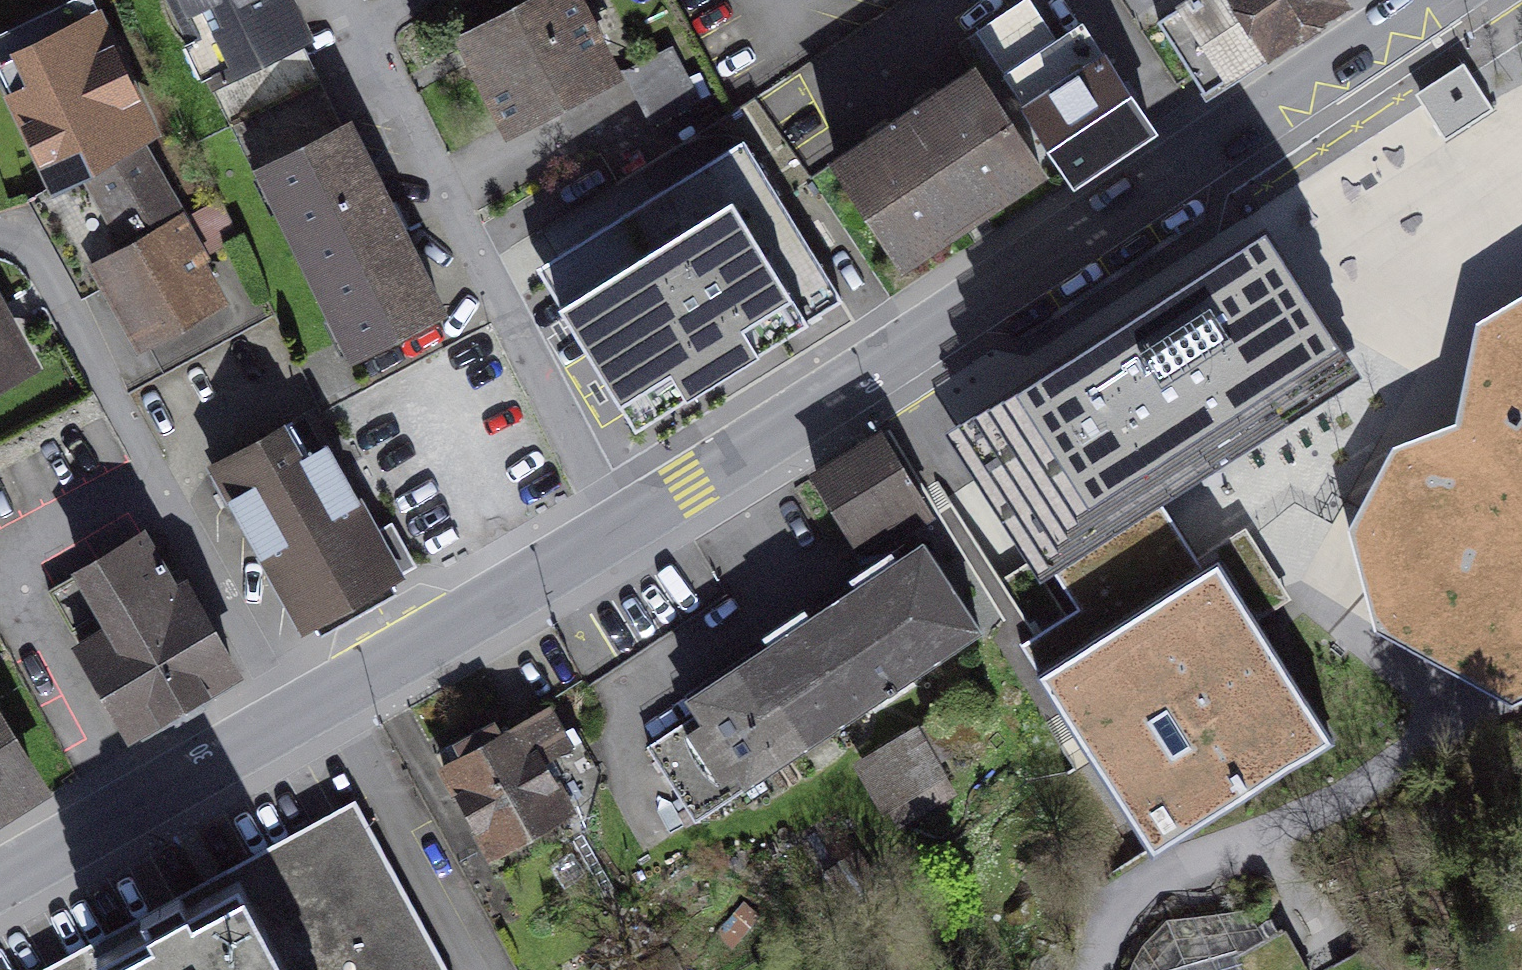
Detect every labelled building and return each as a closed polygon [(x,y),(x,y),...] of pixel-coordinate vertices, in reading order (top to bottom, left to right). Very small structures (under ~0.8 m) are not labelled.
[(84,296),(110,281),(143,339),(213,302),(192,263),(238,235),(222,201),(183,225),(136,140),(150,131),(87,0),(84,0),(0,40),(0,61),(59,186),(33,201),(84,296)] [(219,76),(288,42),(303,35),(286,0),(182,0),(219,76)] [(469,42),(510,124),(609,74),(584,25),(597,18),(588,0),(553,0),(469,42)] [(1086,28),(1058,45),(1029,0),(1027,0),(978,30),(1074,181),(1150,131),(1086,28)] [(1157,22),(1205,95),(1346,4),(1344,0),(1192,0),(1157,22)] [(253,143),(264,170),(334,135),(288,42),(219,76),(230,99),(252,89),(273,133),(253,143)] [(673,48),(624,71),(651,128),(700,105),(673,48)] [(1463,65),(1416,95),(1438,129),(1446,141),(1469,126),(1493,111),(1463,65)] [(975,70),(837,161),(903,262),(1041,172),(975,70)] [(334,135),(264,170),(356,354),(440,312),(348,128),(334,135)] [(537,270),(636,429),(844,300),(745,141),(537,270)] [(1131,523),(1178,492),(1361,376),(1325,321),(1265,227),(945,431),(1041,580),(1045,578),(1104,540),(1131,523)] [(1490,307),(1461,419),(1391,447),(1347,527),(1375,631),(1513,702),(1521,698),(1521,288),(1490,307)] [(21,365),(0,326),(0,376),(21,365)] [(293,423),(214,466),(305,628),(399,575),(326,446),(311,455),(293,423)] [(880,437),(818,475),(855,537),(885,518),(895,535),(928,515),(880,437)] [(1171,586),(1131,523),(1104,540),(1045,578),(1067,613),(1025,640),(1043,668),(1144,603),(1171,586)] [(143,538),(48,592),(131,736),(237,675),(186,586),(175,593),(143,538)] [(926,545),(692,698),(701,713),(649,746),(696,819),(982,632),(926,545)] [(1253,611),(1217,556),(1171,586),(1144,603),(1043,668),(1033,674),(1087,758),(1150,856),(1334,739),(1253,611)] [(464,757),(444,768),(493,855),(563,818),(573,836),(582,833),(599,778),(572,731),(565,734),(551,709),(503,735),(495,721),(456,742),(464,757)] [(947,786),(911,723),(860,752),(896,816),(947,786)] [(38,791),(0,731),(0,814),(38,791)] [(74,969),(448,969),(364,814),(74,969)] [(855,860),(828,875),(845,903),(871,888),(855,860)] [(1221,906),(1115,938),(1125,969),(1241,969),(1221,906)] [(1246,969),(1285,969),(1284,968),(1303,958),(1287,930),(1239,959),(1246,969)]
